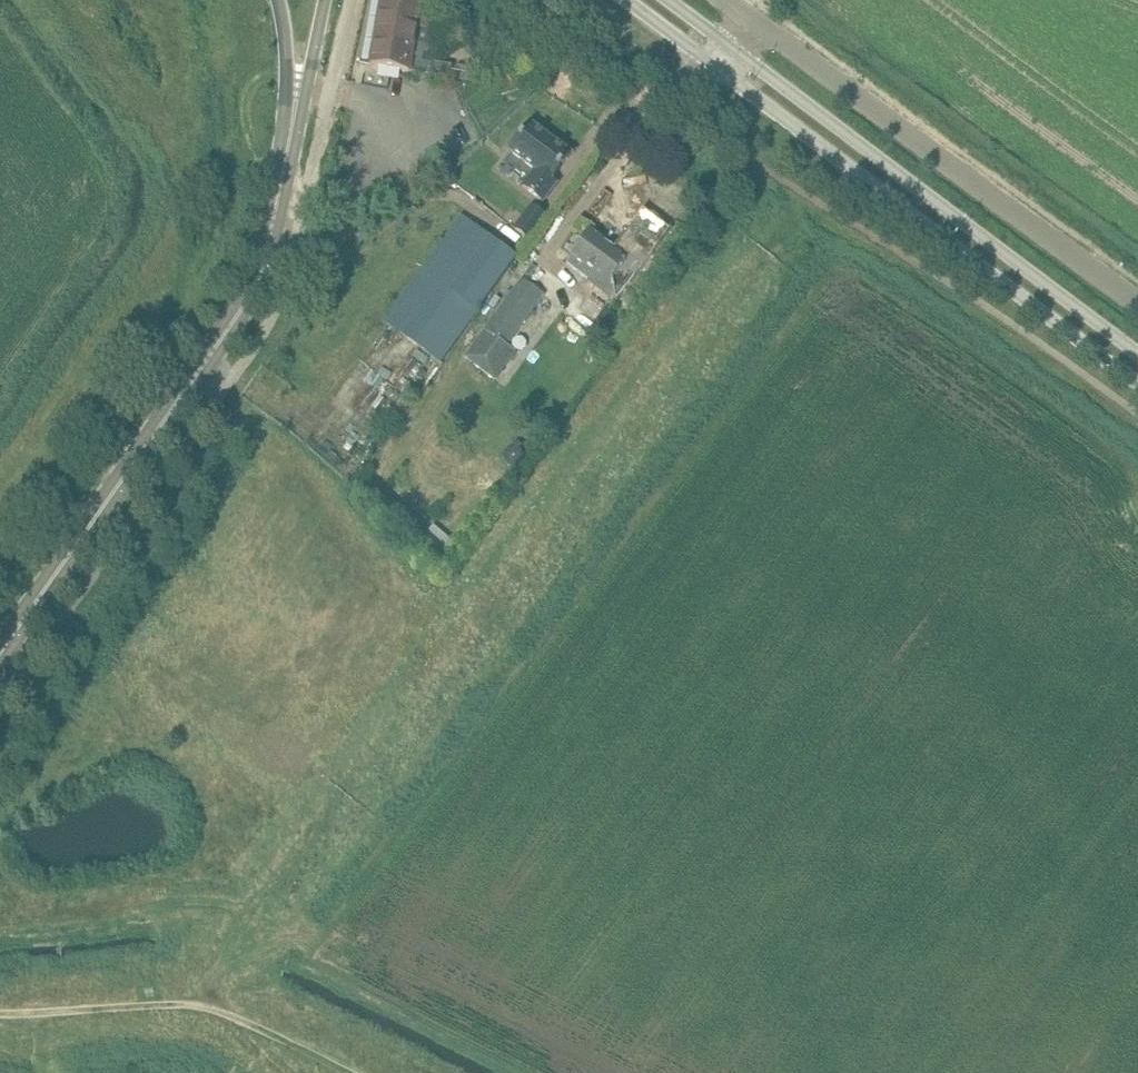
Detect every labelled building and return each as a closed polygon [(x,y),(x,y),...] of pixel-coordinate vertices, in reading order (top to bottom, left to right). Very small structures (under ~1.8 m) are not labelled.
[(432,13),(419,11),(421,0),(382,0),(371,64),(450,78),(452,65),(431,61),(437,31),(429,29),(432,13)] [(455,79),(474,83),(476,69),(457,66),(455,79)] [(519,131),(509,145),(512,147),(510,150),(535,169),(522,186),(543,201),(556,183),(552,179),(571,153),(530,123),(522,133),(519,131)] [(572,255),(567,262),(589,279),(616,301),(671,228),(643,208),(612,249),(595,235),(577,259),(572,255)] [(461,215),(384,320),(419,346),(432,355),(440,362),(518,257),(461,215)] [(515,289),(465,357),(495,380),(515,353),(506,346),(539,302),(544,295),(522,279),(521,281),(515,289)]
